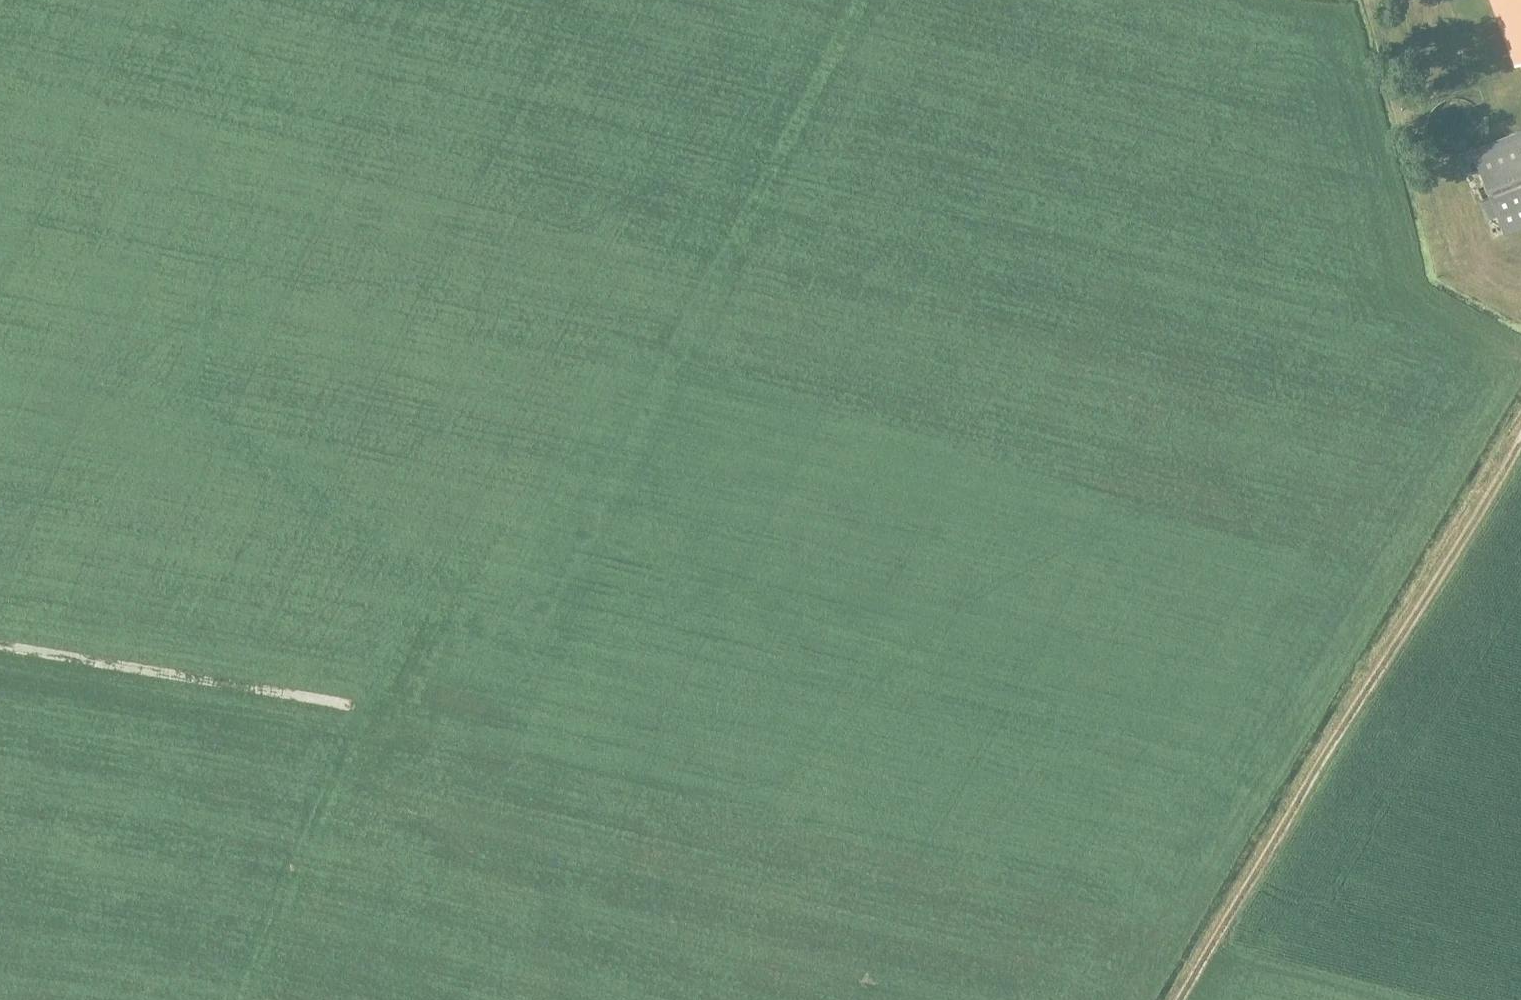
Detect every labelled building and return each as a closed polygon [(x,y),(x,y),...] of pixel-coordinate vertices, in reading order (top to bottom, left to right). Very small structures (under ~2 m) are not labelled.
[(1516,67),(1520,65),(1520,0),(1489,0),(1516,67)] [(1489,198),(1478,201),(1485,220),(1496,216),(1503,233),(1520,225),(1520,133),(1471,153),(1489,198)]
